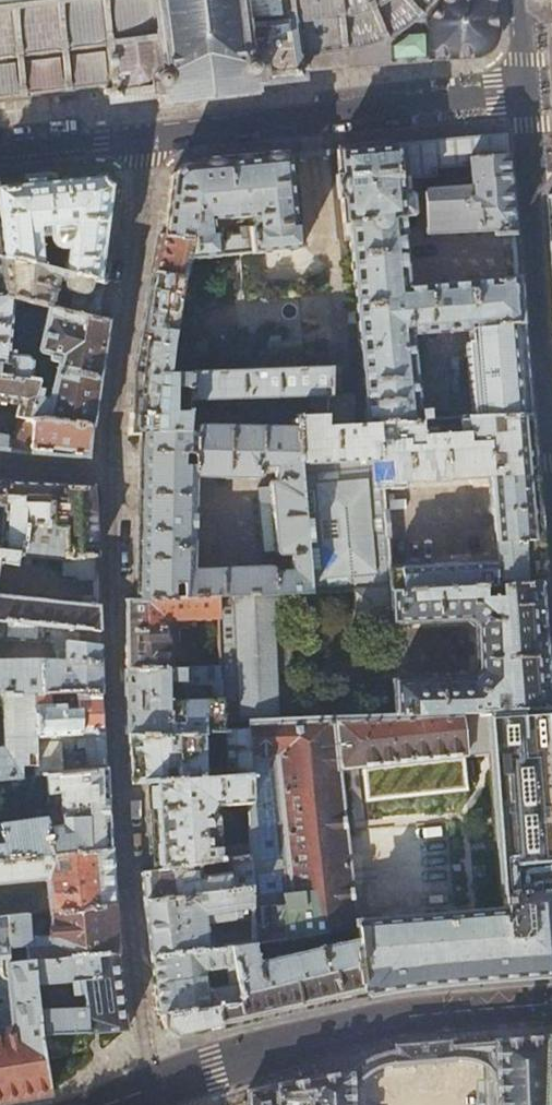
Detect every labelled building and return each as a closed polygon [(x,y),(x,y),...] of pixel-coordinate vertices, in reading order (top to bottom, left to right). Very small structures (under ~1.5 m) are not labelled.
[(15,95),(20,95),(59,91),(65,90),(84,88),(101,87),(102,95),(109,94),(110,101),(122,100),(122,96),(150,93),(150,96),(159,95),(160,103),(206,97),(214,96),(253,92),(252,84),(261,83),(260,79),(294,75),(295,78),(303,77),(303,74),(302,71),(313,70),(369,66),(429,61),(429,59),(444,59),(478,57),(486,55),(494,48),(497,44),(499,38),(500,34),(497,0),(0,0),(0,97),(15,95)] [(468,327),(521,322),(519,299),(518,277),(405,287),(399,227),(407,227),(406,217),(409,217),(412,213),(411,196),(407,192),(400,192),(399,181),(434,178),(434,169),(468,166),(470,188),(423,190),(425,233),(492,230),(493,235),(496,235),(497,247),(512,247),(512,249),(515,248),(509,176),(505,134),(437,141),(334,150),(334,152),(337,152),(342,223),(348,222),(357,310),(341,312),(343,325),(358,324),(368,424),(417,421),(416,410),(411,352),(409,332),(434,330),(468,327)] [(171,176),(169,187),(164,228),(163,236),(192,238),(189,257),(302,248),(300,221),(297,221),(291,157),(293,157),(292,154),(229,160),(183,165),(171,176)] [(41,266),(37,235),(47,234),(47,237),(49,242),(50,244),(53,246),(57,249),(60,249),(64,249),(66,249),(63,272),(103,283),(105,265),(111,216),(111,214),(115,184),(104,172),(63,176),(0,182),(0,258),(41,266)] [(185,277),(189,257),(192,238),(163,236),(160,236),(155,263),(153,273),(185,277)] [(0,258),(0,286),(1,295),(9,297),(48,307),(51,307),(55,288),(75,293),(70,312),(98,318),(103,283),(63,272),(41,266),(0,258)] [(168,374),(185,277),(153,273),(149,296),(134,375),(131,412),(188,413),(189,402),(191,373),(168,374)] [(9,297),(1,295),(0,295),(0,377),(33,382),(37,363),(29,362),(25,357),(4,354),(9,297)] [(70,312),(51,307),(48,307),(41,336),(35,335),(32,351),(59,357),(50,392),(41,390),(42,383),(37,382),(35,383),(26,425),(93,425),(98,388),(108,320),(98,318),(70,312)] [(525,368),(521,322),(468,327),(469,342),(465,343),(471,418),(529,416),(525,368)] [(435,338),(434,330),(409,332),(411,352),(416,352),(427,338),(435,338)] [(329,368),(191,373),(189,402),(315,397),(327,397),(329,368)] [(329,368),(327,397),(327,416),(326,426),(353,424),(355,397),(337,396),(339,368),(330,368),(329,368)] [(0,377),(0,402),(17,405),(14,417),(18,418),(16,438),(0,435),(0,451),(30,454),(89,459),(89,456),(91,445),(93,425),(26,425),(35,383),(33,382),(0,377)] [(327,416),(327,397),(315,397),(316,417),(327,416)] [(428,409),(416,410),(417,421),(447,419),(447,412),(428,412),(428,409)] [(190,413),(188,413),(131,412),(129,434),(141,434),(188,434),(188,431),(190,413)] [(327,416),(316,417),(296,417),(296,427),(304,555),(307,593),(353,591),(542,583),(543,583),(541,548),(539,535),(541,535),(540,527),(536,528),(534,505),(539,505),(538,497),(536,498),(535,480),(529,416),(471,418),(447,419),(417,421),(368,424),(353,424),(326,426),(327,416)] [(194,429),(194,431),(194,454),(193,465),(193,478),(195,478),(258,479),(260,478),(262,477),(263,476),(263,474),(263,467),(274,467),(275,479),(272,480),(271,481),(269,483),(269,485),(274,553),(275,555),(276,556),(283,556),(304,555),(296,427),(200,424),(198,424),(196,426),(194,428),(194,429)] [(194,431),(188,431),(188,434),(141,434),(139,478),(138,520),(194,530),(195,478),(193,478),(193,465),(182,466),(183,454),(194,454),(194,431)] [(3,505),(0,544),(0,546),(21,549),(25,522),(49,524),(50,506),(63,507),(62,484),(9,481),(0,480),(0,504),(3,505)] [(50,506),(49,524),(25,522),(21,549),(21,555),(63,558),(95,556),(93,520),(92,513),(91,486),(73,485),(62,484),(63,507),(50,506)] [(261,556),(276,556),(275,555),(274,553),(269,485),(256,486),(261,556)] [(194,568),(194,530),(138,520),(136,583),(135,600),(173,598),(173,584),(184,583),(184,598),(219,596),(218,567),(194,568)] [(20,556),(21,555),(21,549),(0,546),(0,562),(14,564),(16,556),(20,556)] [(304,555),(283,556),(285,570),(274,571),(273,569),(273,568),(271,566),(269,565),(218,567),(219,596),(288,593),(307,593),(304,555)] [(95,556),(63,558),(62,574),(75,574),(79,578),(96,577),(95,556)] [(542,584),(542,583),(353,591),(354,625),(466,620),(473,626),(475,669),(469,677),(393,680),(394,714),(550,707),(548,682),(544,610),(542,584)] [(294,718),(288,593),(219,596),(184,598),(173,598),(135,600),(126,601),(127,638),(127,671),(167,669),(165,620),(217,618),(218,668),(220,668),(222,721),(294,718)] [(98,633),(97,615),(97,594),(81,596),(80,604),(0,595),(0,620),(98,633)] [(0,620),(0,638),(65,644),(66,661),(0,660),(0,693),(2,693),(32,693),(48,694),(75,694),(101,695),(100,659),(98,633),(0,620)] [(222,721),(220,668),(218,668),(167,669),(127,671),(127,696),(127,727),(222,721)] [(2,693),(3,747),(0,747),(0,779),(22,777),(21,764),(35,764),(32,693),(2,693)] [(48,694),(32,693),(35,764),(36,776),(45,775),(105,768),(104,734),(102,712),(101,695),(75,694),(76,704),(49,705),(48,694)] [(230,945),(252,943),(354,927),(356,939),(363,994),(415,989),(475,982),(551,974),(551,740),(550,707),(394,714),(294,718),(222,721),(127,727),(129,758),(131,783),(149,782),(205,778),(203,732),(224,731),(248,730),(249,775),(249,804),(250,843),(250,855),(250,869),(288,864),(292,902),(251,906),(250,888),(144,901),(147,929),(151,957),(230,945)] [(248,730),(224,731),(226,776),(249,775),(248,730)] [(105,768),(45,775),(46,793),(48,793),(58,792),(106,788),(106,778),(105,768)] [(249,804),(249,775),(226,776),(205,778),(149,782),(151,824),(154,870),(198,864),(220,860),(217,820),(216,815),(214,813),(213,812),(216,807),(249,804)] [(106,788),(58,792),(62,825),(46,827),(51,855),(110,849),(108,821),(107,801),(106,788)] [(51,855),(46,827),(45,818),(45,817),(0,822),(0,860),(51,855)] [(231,858),(250,855),(250,843),(229,846),(231,858)] [(51,855),(0,860),(0,883),(46,879),(50,912),(113,905),(112,874),(110,849),(51,855)] [(250,869),(250,855),(231,858),(226,859),(228,874),(200,877),(198,864),(154,870),(141,872),(142,889),(144,901),(250,888),(250,869)] [(113,905),(50,912),(51,935),(28,938),(27,915),(7,917),(7,948),(23,947),(25,961),(32,960),(118,951),(116,929),(113,905)] [(0,918),(0,975),(2,977),(4,977),(7,978),(13,1028),(0,1030),(0,1103),(11,1102),(48,1095),(44,1060),(38,1012),(35,985),(32,960),(25,961),(8,963),(7,948),(7,917),(0,918)] [(257,961),(252,943),(230,945),(240,1002),(217,1006),(219,1027),(255,1019),(286,1012),(363,994),(356,939),(257,961)] [(192,1011),(217,1006),(240,1002),(230,945),(151,957),(155,984),(158,1013),(161,1013),(188,1008),(192,1009),(192,1011)] [(118,951),(32,960),(35,985),(74,981),(80,980),(81,994),(83,1007),(38,1012),(44,1060),(57,1055),(85,1047),(83,1032),(105,1031),(127,1029),(126,1028),(123,991),(118,951)] [(81,994),(80,980),(74,981),(75,985),(74,985),(72,986),(71,988),(71,990),(72,992),(74,994),(75,994),(77,994),(77,995),(81,994)] [(219,1027),(217,1006),(192,1011),(192,1009),(188,1008),(161,1013),(161,1014),(165,1026),(178,1036),(195,1032),(219,1027)] [(550,1035),(483,1042),(449,1045),(449,1041),(440,1042),(432,1043),(432,1046),(422,1047),(412,1048),(412,1044),(403,1045),(395,1046),(396,1049),(391,1050),(383,1052),(381,1052),(372,1056),(370,1057),(361,1062),(357,1065),(351,1069),(274,1085),(247,1090),(247,1100),(246,1104),(353,1104),(352,1088),(355,1084),(360,1079),(365,1074),(370,1070),(375,1068),(381,1065),(386,1063),(387,1063),(393,1062),(393,1064),(456,1059),(456,1057),(460,1056),(465,1057),(471,1059),(476,1061),(480,1063),(485,1066),(488,1069),(491,1072),(494,1076),(495,1076),(497,1104),(551,1104),(551,1035),(550,1035)]
